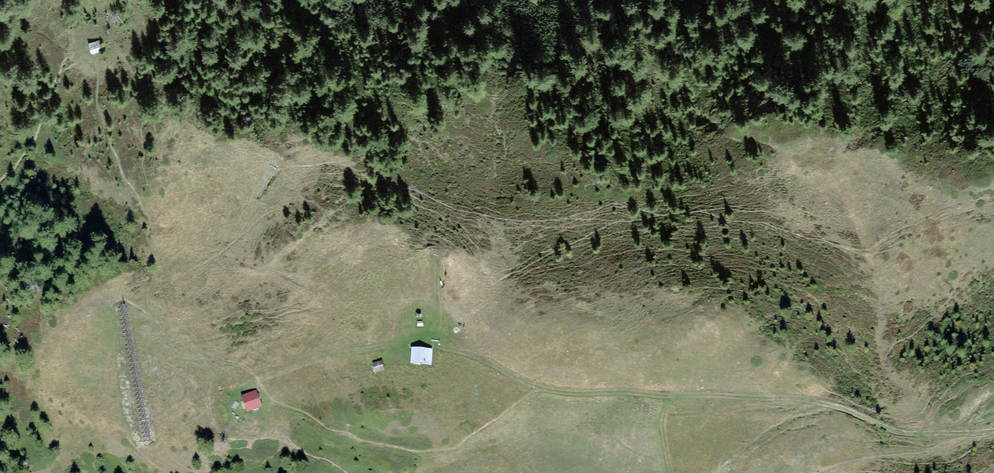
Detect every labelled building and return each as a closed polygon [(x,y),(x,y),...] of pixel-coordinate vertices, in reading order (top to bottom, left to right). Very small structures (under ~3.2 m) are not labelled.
[(98,39),(87,43),(91,55),(102,50),(98,39)] [(430,349),(414,349),(414,362),(430,362),(430,349)] [(383,362),(370,365),(372,374),(385,370),(383,362)] [(254,390),(238,396),(244,412),(260,406),(254,390)]
